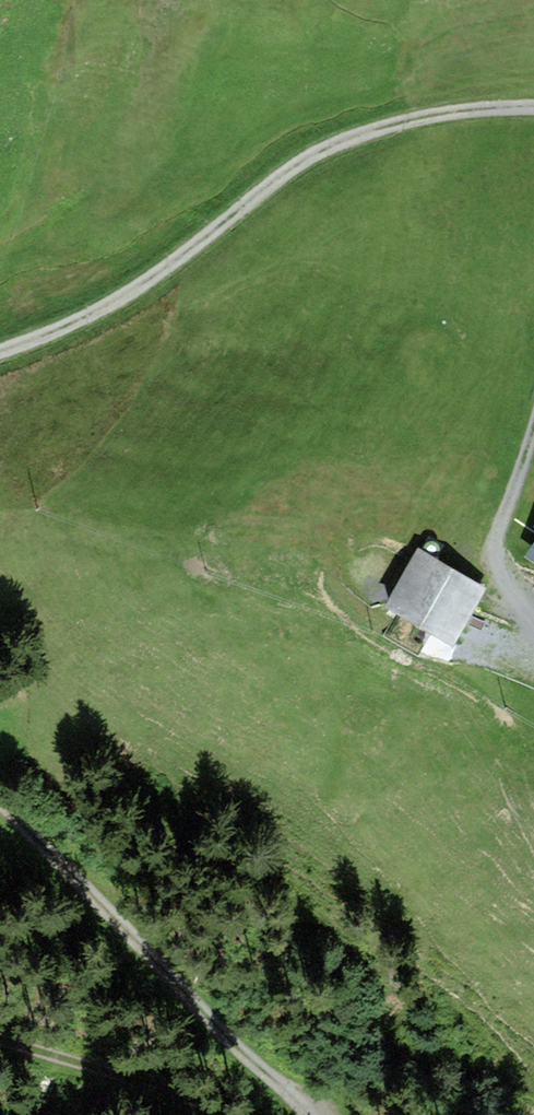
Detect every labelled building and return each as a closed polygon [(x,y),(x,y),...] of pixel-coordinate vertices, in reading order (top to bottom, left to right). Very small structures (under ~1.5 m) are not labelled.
[(487,586),(420,549),(385,612),(452,649),(487,586)]
